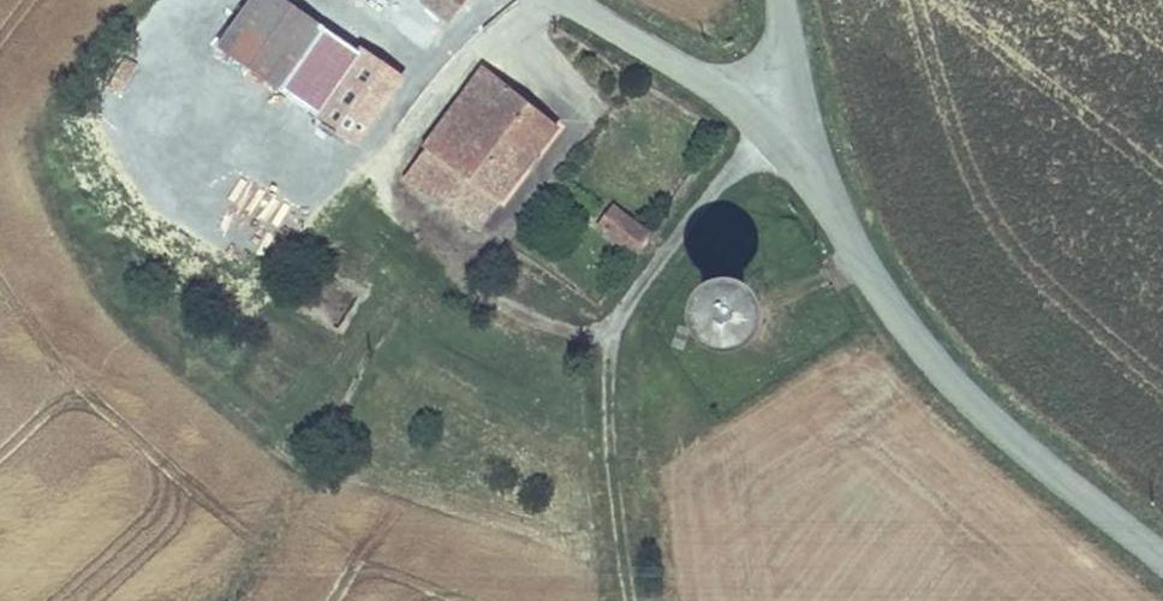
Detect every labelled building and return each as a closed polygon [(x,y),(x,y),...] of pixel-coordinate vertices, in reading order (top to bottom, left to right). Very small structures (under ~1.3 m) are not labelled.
[(332,96),(363,54),(285,0),(260,0),(226,50),(320,114),(332,96)] [(478,0),(428,0),(427,1),(455,26),(478,0)] [(363,54),(332,96),(370,122),(400,79),(363,54)] [(413,173),(424,182),(442,156),(471,176),(452,203),(483,226),(560,121),(487,69),(413,173)] [(370,122),(332,96),(320,114),(358,141),(370,122)] [(471,176),(442,156),(424,182),(452,203),(471,176)] [(622,201),(608,222),(644,246),(658,225),(622,201)] [(737,334),(741,329),(742,323),(742,317),(739,311),(735,307),(730,304),(724,303),(718,304),(712,307),(708,311),(706,317),(705,323),(707,329),(710,334),(715,338),(721,340),(727,340),(733,338),(737,334)]
